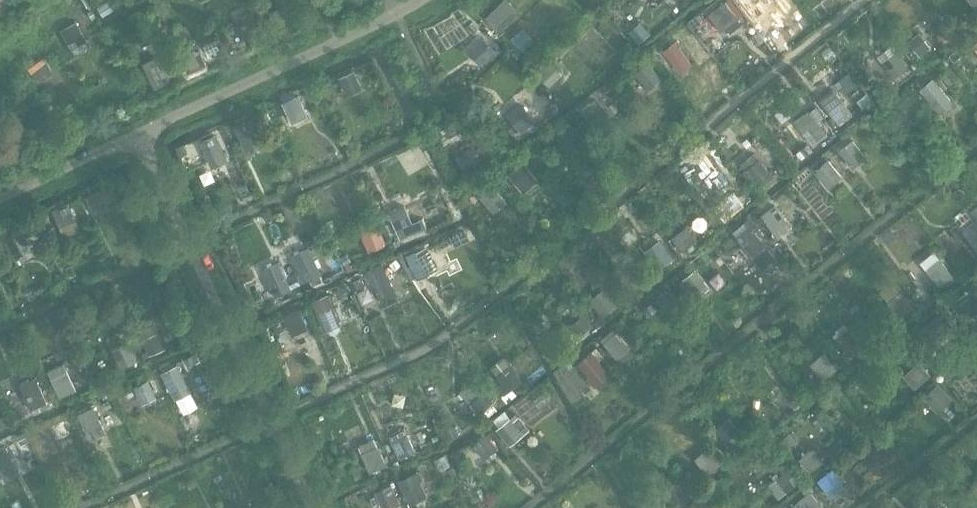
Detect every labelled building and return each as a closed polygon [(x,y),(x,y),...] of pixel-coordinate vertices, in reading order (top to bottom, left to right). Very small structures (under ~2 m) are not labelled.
[(497,0),(483,12),(495,27),(510,15),(497,0)] [(724,30),(742,14),(729,0),(725,0),(710,13),(724,30)] [(283,4),(268,9),(274,26),(289,21),(283,4)] [(88,38),(76,23),(62,35),(74,50),(88,38)] [(523,48),(535,40),(526,28),(515,36),(523,48)] [(710,38),(717,51),(729,45),(722,32),(710,38)] [(480,33),(465,38),(472,55),(486,50),(480,33)] [(695,53),(683,38),(668,50),(681,65),(695,53)] [(190,50),(175,55),(181,72),(196,67),(190,50)] [(907,66),(894,51),(880,62),(892,77),(907,66)] [(162,54),(145,61),(155,85),(171,78),(162,54)] [(60,70),(48,55),(34,66),(46,81),(60,70)] [(548,59),(533,72),(545,86),(560,73),(548,59)] [(341,75),(349,94),(365,87),(357,69),(341,75)] [(949,93),(937,78),(922,89),(935,105),(949,93)] [(302,94),(285,100),(293,121),(310,114),(302,94)] [(523,130),(538,120),(524,100),(509,110),(523,130)] [(823,135),(806,113),(791,124),(809,146),(823,135)] [(254,116),(236,123),(246,150),(264,143),(254,116)] [(570,127),(555,137),(567,156),(582,146),(570,127)] [(202,139),(214,167),(231,159),(220,132),(202,139)] [(854,167),(868,156),(855,138),(840,148),(854,167)] [(471,147),(456,156),(468,175),(483,165),(471,147)] [(755,151),(741,165),(762,187),(777,173),(755,151)] [(830,157),(816,170),(831,186),(845,173),(830,157)] [(509,171),(525,190),(540,177),(524,158),(509,171)] [(493,190),(478,200),(490,218),(505,208),(493,190)] [(102,195),(87,201),(94,218),(109,212),(102,195)] [(71,203),(57,209),(65,229),(79,223),(71,203)] [(401,207),(386,217),(398,235),(413,226),(401,207)] [(779,207),(764,217),(776,235),(791,226),(779,207)] [(755,255),(774,238),(754,215),(735,232),(755,255)] [(976,245),(976,221),(965,229),(976,245)] [(368,224),(353,233),(365,252),(380,242),(368,224)] [(680,224),(665,233),(677,252),(692,242),(680,224)] [(19,228),(4,233),(10,250),(25,245),(19,228)] [(417,276),(439,268),(431,244),(408,252),(417,276)] [(307,251),(292,260),(304,279),(319,269),(307,251)] [(950,273),(932,254),(921,264),(939,283),(950,273)] [(386,263),(374,267),(381,289),(393,285),(386,263)] [(275,264),(260,274),(272,292),(286,282),(275,264)] [(696,272),(681,281),(693,300),(708,290),(696,272)] [(594,294),(603,313),(620,305),(611,286),(594,294)] [(967,295),(953,309),(964,320),(976,306),(976,305),(967,295)] [(331,299),(316,304),(323,321),(337,316),(331,299)] [(587,323),(575,311),(564,322),(576,334),(587,323)] [(299,313),(284,318),(290,335),(305,330),(299,313)] [(162,326),(147,332),(153,349),(168,343),(162,326)] [(853,326),(837,333),(849,358),(864,351),(853,326)] [(618,336),(606,347),(623,367),(636,356),(618,336)] [(120,345),(126,364),(139,360),(132,341),(120,345)] [(598,386),(614,373),(594,349),(578,362),(598,386)] [(836,367),(821,349),(808,360),(823,378),(836,367)] [(921,359),(905,374),(916,387),(933,373),(921,359)] [(51,367),(60,397),(78,391),(68,361),(51,367)] [(190,362),(174,370),(184,391),(200,383),(190,362)] [(513,363),(498,368),(504,385),(519,380),(513,363)] [(136,385),(144,402),(161,395),(152,377),(136,385)] [(39,382),(24,387),(30,404),(45,399),(39,382)] [(937,382),(922,392),(934,411),(949,401),(937,382)] [(487,400),(475,388),(464,399),(476,411),(487,400)] [(94,406),(79,411),(85,428),(100,423),(94,406)] [(193,413),(180,419),(186,432),(199,426),(193,413)] [(53,447),(78,437),(71,417),(46,427),(53,447)] [(520,432),(508,420),(497,431),(509,443),(520,432)] [(403,428),(386,436),(396,457),(413,448),(403,428)] [(815,447),(803,435),(792,446),(804,458),(815,447)] [(496,452),(484,440),(473,451),(485,463),(496,452)] [(377,442),(364,449),(375,468),(387,461),(377,442)] [(710,472),(723,461),(710,446),(697,457),(710,472)] [(0,452),(0,471),(14,466),(8,449),(0,452)] [(793,465),(770,482),(780,496),(803,479),(793,465)] [(832,495),(848,484),(836,467),(820,478),(832,495)] [(416,477),(401,483),(407,500),(422,494),(416,477)] [(676,478),(662,483),(668,501),(683,495),(676,478)] [(403,503),(395,483),(377,490),(384,507),(391,507),(403,503)] [(806,493),(794,500),(799,507),(810,507),(814,506),(806,493)]
